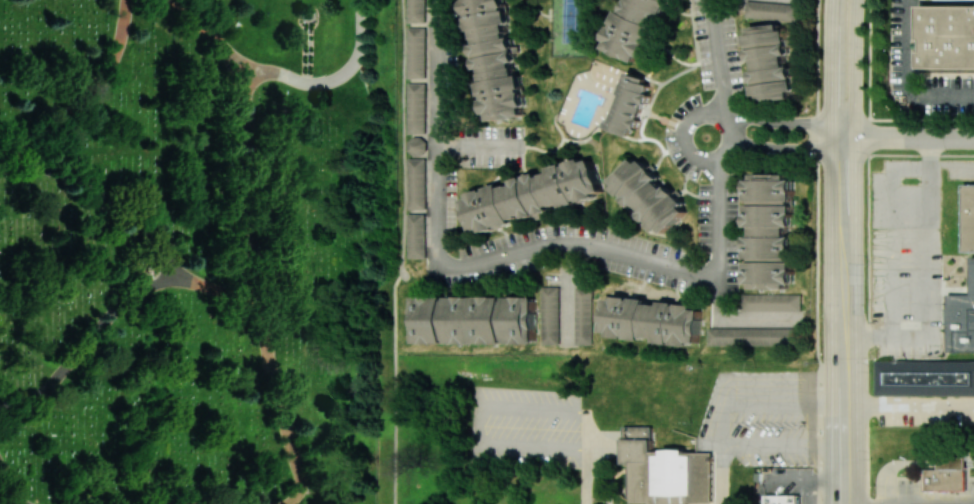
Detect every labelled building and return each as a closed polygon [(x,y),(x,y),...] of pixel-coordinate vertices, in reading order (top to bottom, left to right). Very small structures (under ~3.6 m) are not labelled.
[(426,23),(426,0),(408,0),(408,23),(426,23)] [(470,32),(474,31),(476,43),(473,43),(478,69),(482,69),(484,81),(481,82),(488,122),(527,115),(520,74),(516,75),(514,61),(519,61),(516,45),(512,46),(509,25),(505,0),(464,0),(470,32)] [(644,64),(670,0),(627,0),(607,49),(644,64)] [(745,19),(797,21),(798,4),(746,2),(745,19)] [(920,6),(919,40),(923,40),(923,52),(919,52),(919,68),(973,68),(973,6),(920,6)] [(794,98),(791,66),(787,66),(786,56),(789,56),(786,24),(748,28),(751,60),(755,60),(756,71),(753,71),(756,102),(794,98)] [(631,69),(606,127),(634,139),(659,81),(631,69)] [(663,236),(690,209),(659,179),(659,178),(636,156),(610,183),(633,206),(636,203),(643,211),(640,214),(663,236)] [(514,185),(503,188),(503,186),(464,196),(474,234),(515,224),(514,219),(525,216),(525,218),(551,212),(550,209),(601,195),(591,158),(551,168),(552,173),(539,176),(539,174),(513,180),(514,185)] [(409,209),(426,209),(426,159),(409,159),(409,209)] [(748,227),(754,227),(754,236),(748,236),(748,258),(749,258),(748,287),(793,288),(794,236),(788,236),(788,227),(793,227),(793,176),(748,176),(748,227)] [(964,184),(964,251),(973,251),(973,184),(964,184)] [(426,258),(426,214),(409,214),(409,258),(426,258)] [(973,352),(973,257),(972,257),(972,294),(949,294),(949,352),(973,352)] [(542,344),(559,344),(559,286),(542,287),(542,344)] [(576,344),(593,343),(592,288),(575,289),(576,344)] [(801,294),(741,293),(741,310),(801,311),(801,294)] [(416,343),(536,344),(536,297),(417,296),(416,343)] [(607,297),(604,336),(644,339),(644,340),(699,344),(702,305),(607,297)] [(709,345),(798,346),(798,328),(709,327),(709,345)] [(973,395),(973,360),(876,361),(876,396),(973,395)] [(690,502),(703,502),(715,502),(715,452),(703,452),(696,452),(685,452),(685,449),(663,449),(663,451),(652,451),(652,426),(624,426),(624,432),(624,454),(624,462),(634,462),(634,502),(650,502),(650,503),(690,503),(690,502)] [(967,470),(967,463),(967,457),(939,457),(939,463),(939,470),(967,470)] [(800,495),(800,503),(766,503),(766,495),(800,495)]
